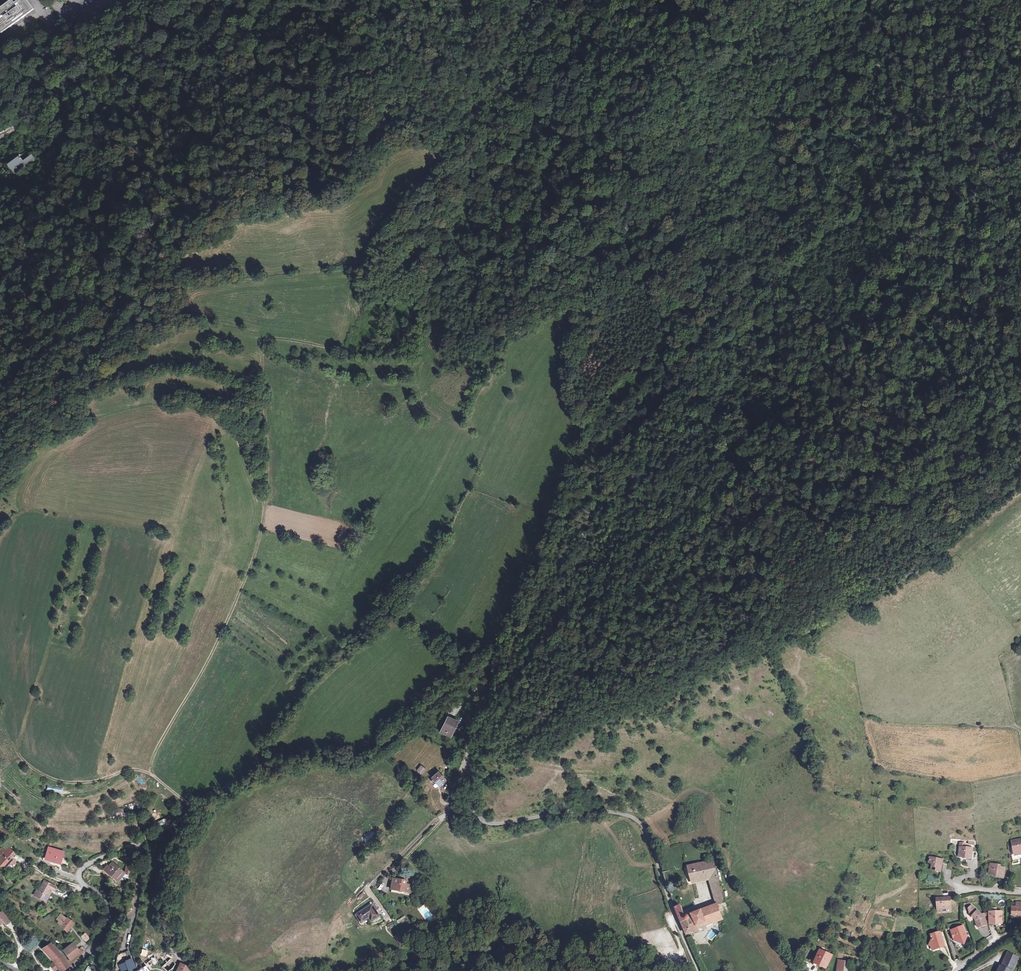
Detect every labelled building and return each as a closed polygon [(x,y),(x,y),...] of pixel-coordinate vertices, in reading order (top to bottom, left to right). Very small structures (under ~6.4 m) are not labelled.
[(4,30),(34,8),(28,0),(17,0),(14,2),(13,0),(10,0),(0,7),(0,31),(3,29),(4,30)] [(0,131),(0,136),(10,132),(8,127),(0,131)] [(4,166),(7,170),(11,175),(31,161),(29,158),(28,157),(19,164),(15,159),(10,162),(4,166)] [(458,721),(446,716),(439,733),(451,738),(458,721)] [(417,769),(422,775),(427,770),(421,765),(417,769)] [(439,787),(447,781),(439,770),(431,776),(439,787)] [(366,838),(377,826),(374,823),(363,835),(366,838)] [(1012,841),(1014,846),(1013,846),(1014,852),(1016,854),(1020,853),(1020,839),(1012,841)] [(7,846),(4,850),(1,848),(0,850),(0,864),(2,864),(5,866),(6,867),(7,865),(8,864),(11,864),(13,867),(15,865),(15,861),(11,858),(11,856),(14,853),(7,846)] [(973,848),(960,847),(959,857),(967,857),(967,858),(971,859),(973,848)] [(64,852),(48,848),(45,858),(55,861),(55,862),(60,864),(64,852)] [(943,860),(930,857),(929,863),(932,864),(932,867),(936,868),(936,871),(940,872),(942,864),(943,860)] [(713,861),(688,867),(692,882),(714,877),(716,882),(711,883),(715,899),(724,896),(718,875),(717,876),(713,861)] [(125,873),(112,863),(109,867),(106,870),(110,874),(118,881),(122,877),(125,873),(130,875),(132,867),(127,865),(125,873)] [(998,865),(991,863),(989,874),(996,875),(996,877),(1003,878),(1005,868),(998,867),(998,865)] [(406,880),(393,879),(392,890),(397,891),(397,889),(405,890),(405,891),(411,892),(411,884),(406,884),(406,880)] [(56,887),(45,881),(40,890),(38,889),(34,895),(46,901),(51,891),(49,890),(50,889),(54,890),(56,887)] [(363,891),(358,896),(361,900),(366,895),(363,891)] [(950,898),(942,898),(942,900),(937,901),(938,912),(942,912),(942,909),(946,909),(946,912),(951,911),(950,898)] [(378,909),(374,904),(357,915),(361,923),(370,917),(372,921),(379,916),(375,911),(378,909)] [(683,904),(675,906),(677,912),(679,916),(684,914),(687,914),(685,910),(683,904)] [(722,920),(717,904),(704,909),(694,913),(688,916),(687,915),(685,916),(684,914),(679,916),(686,934),(694,931),(695,934),(700,932),(699,929),(703,927),(704,930),(707,928),(706,926),(722,920)] [(981,914),(971,905),(966,911),(975,919),(978,927),(987,924),(984,916),(982,917),(981,914)] [(1012,907),(1012,914),(1014,916),(1020,917),(1020,907),(1016,907),(1012,907)] [(0,913),(0,925),(3,922),(6,925),(11,921),(3,911),(0,913)] [(1002,911),(989,912),(990,922),(996,922),(996,924),(1002,924),(1002,911)] [(67,919),(61,915),(57,919),(59,921),(63,924),(62,925),(61,926),(67,931),(73,923),(68,918),(67,919)] [(962,926),(951,930),(951,933),(955,935),(954,938),(954,940),(960,943),(965,941),(965,939),(967,938),(967,937),(962,926)] [(940,931),(931,935),(932,939),(929,945),(931,946),(935,948),(935,949),(945,946),(940,931)] [(399,933),(396,935),(396,936),(402,945),(405,943),(399,933)] [(51,943),(42,949),(54,962),(58,968),(60,970),(63,970),(70,966),(63,955),(51,943)] [(77,951),(72,944),(63,951),(70,961),(80,954),(77,951)] [(832,955),(821,950),(815,961),(826,966),(832,955)] [(1019,956),(1004,951),(997,970),(1014,970),(1019,956)] [(167,962),(170,959),(172,955),(169,952),(163,957),(167,962)] [(151,959),(151,960),(153,963),(154,964),(158,961),(152,954),(149,957),(151,959)] [(130,959),(125,961),(125,962),(121,964),(123,969),(121,970),(132,970),(134,969),(130,959)] [(170,959),(167,962),(162,967),(166,970),(169,970),(172,968),(175,964),(170,959)] [(851,963),(845,961),(838,960),(838,964),(840,965),(840,970),(850,970),(851,963)]
